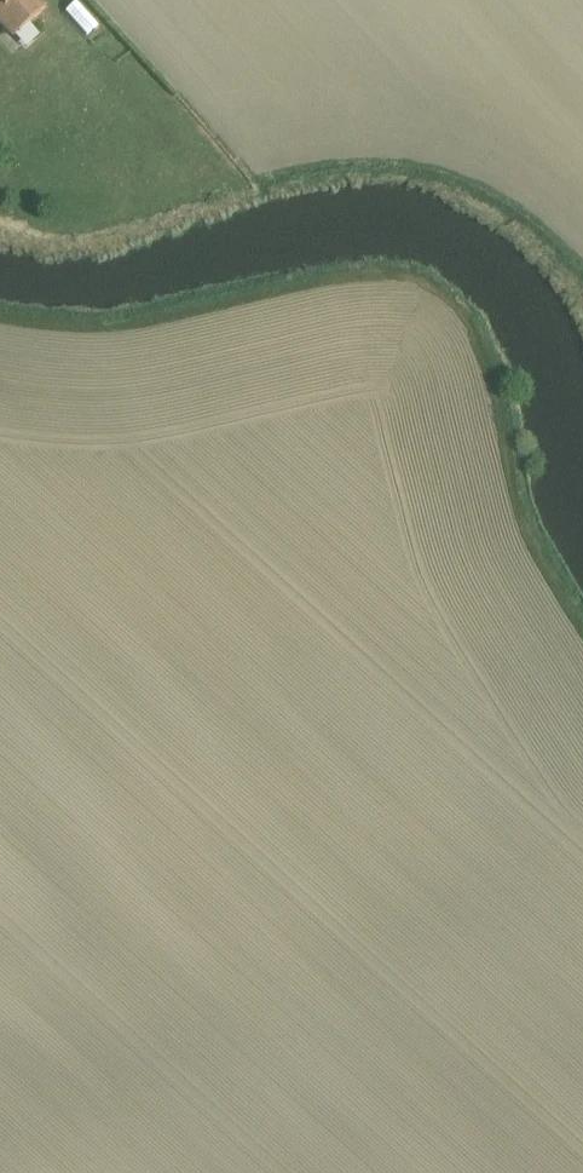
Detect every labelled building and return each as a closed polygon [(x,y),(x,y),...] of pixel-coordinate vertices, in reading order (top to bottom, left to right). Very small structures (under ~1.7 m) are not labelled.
[(0,27),(35,0),(0,0),(0,27)] [(66,10),(87,36),(100,26),(79,0),(66,10)]
